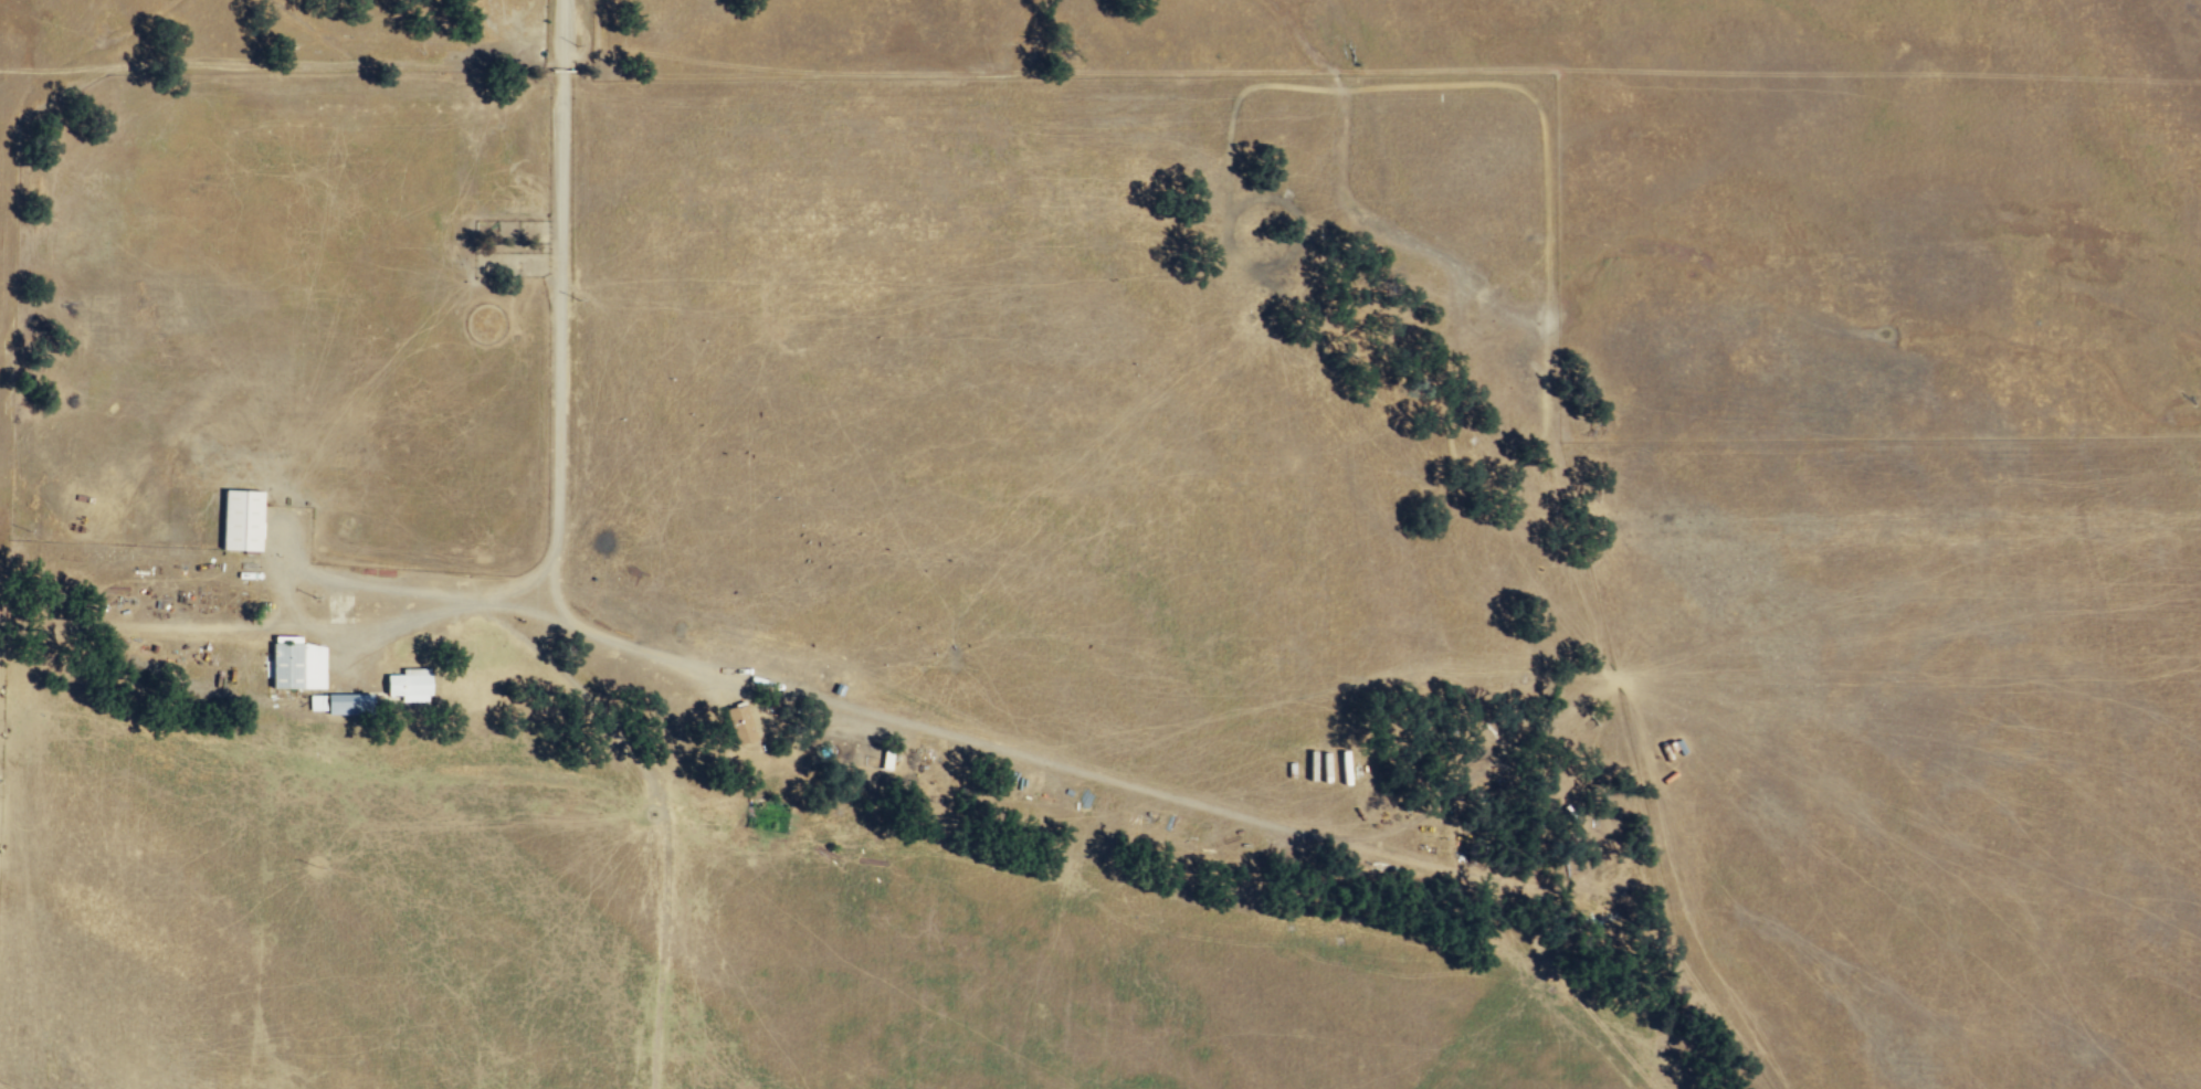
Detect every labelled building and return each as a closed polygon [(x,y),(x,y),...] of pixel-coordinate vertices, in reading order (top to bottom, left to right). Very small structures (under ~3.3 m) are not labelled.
[(260,491),(221,489),(219,549),(258,551),(260,491)] [(426,667),(399,668),(399,674),(384,674),(384,695),(397,695),(397,701),(427,701),(426,667)] [(369,693),(324,694),(324,714),(369,713),(369,693)] [(307,695),(307,711),(323,710),(323,694),(307,695)] [(734,747),(754,739),(742,702),(721,709),(734,747)] [(815,735),(812,758),(889,768),(892,745),(815,735)]
